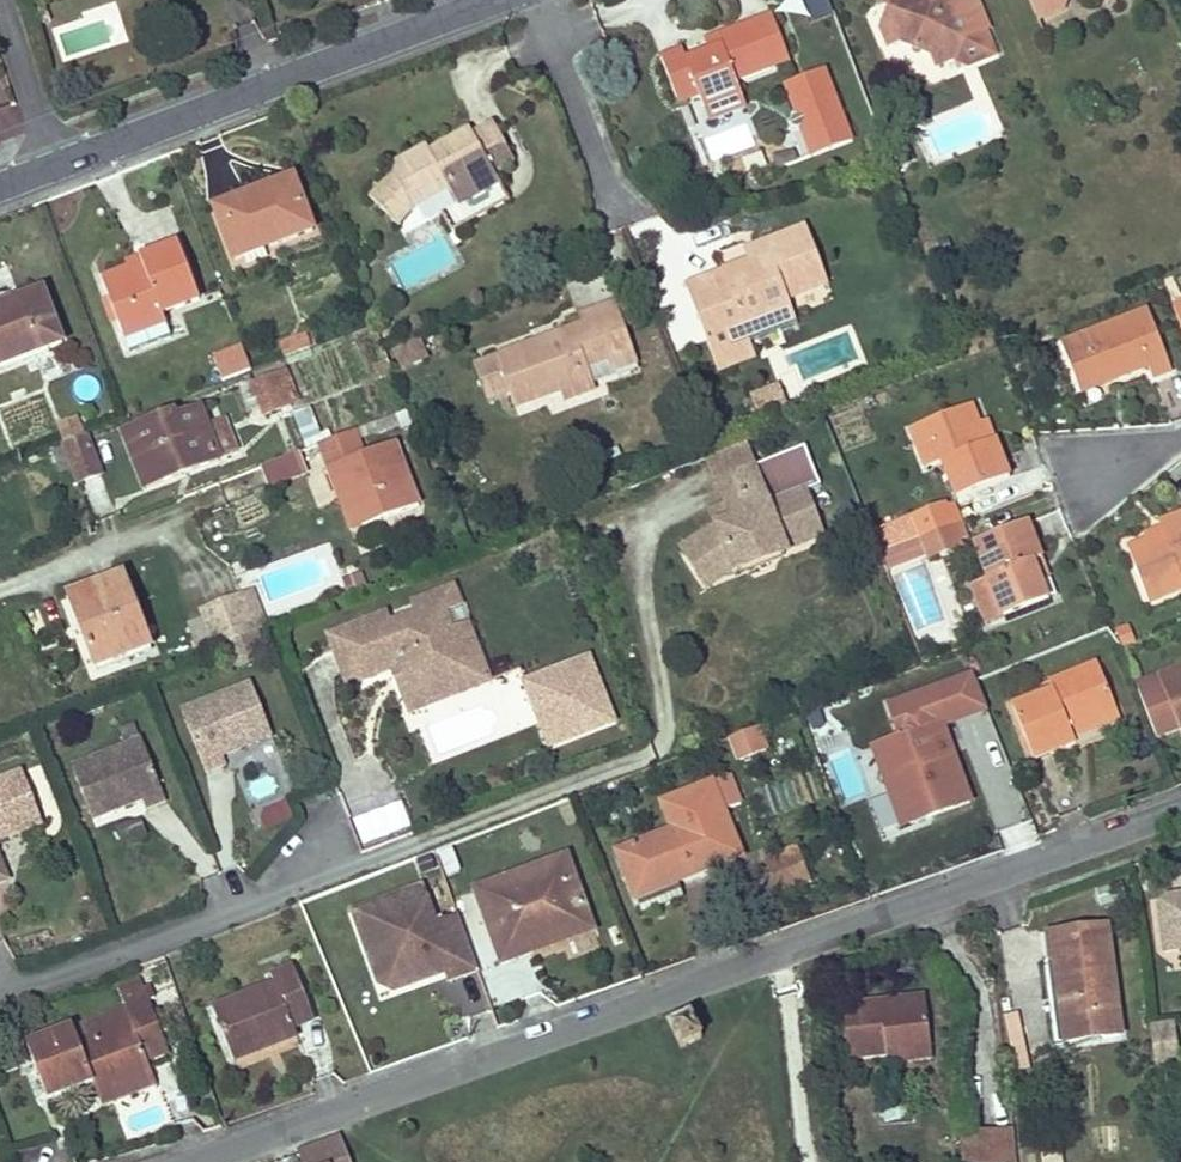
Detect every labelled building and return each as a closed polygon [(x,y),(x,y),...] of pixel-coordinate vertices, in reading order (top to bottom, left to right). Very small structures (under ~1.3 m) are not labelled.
[(828,0),(803,0),(809,17),(831,10),(828,0)] [(883,2),(886,10),(878,28),(886,48),(901,41),(908,45),(908,52),(914,55),(920,50),(929,53),(936,66),(954,59),(962,39),(984,30),(987,29),(974,0),(943,0),(940,1),(938,0),(889,0),(883,2)] [(1032,11),(1050,3),(1051,0),(1028,0),(1032,11)] [(1032,11),(1037,21),(1064,10),(1067,0),(1051,0),(1050,3),(1032,11)] [(698,96),(702,105),(740,91),(736,81),(769,69),(763,52),(783,45),(771,13),(717,34),(721,45),(707,50),(686,58),(682,48),(660,56),(677,104),(698,96)] [(962,39),(954,59),(968,65),(994,55),(984,30),(962,39)] [(717,34),(703,39),(707,50),(721,45),(717,34)] [(783,45),(763,52),(769,69),(789,61),(783,45)] [(784,86),(794,114),(804,120),(800,127),(809,157),(852,141),(825,70),(784,86)] [(740,91),(702,105),(708,120),(746,106),(740,91)] [(804,120),(794,114),(787,124),(798,130),(800,127),(804,120)] [(395,175),(371,199),(398,222),(413,208),(448,190),(457,207),(500,184),(493,172),(515,160),(493,122),(472,134),(469,130),(430,151),(427,146),(390,166),(395,175)] [(212,201),(214,209),(259,193),(261,198),(276,193),(270,179),(212,201)] [(259,193),(214,209),(234,260),(313,230),(296,185),(276,193),(261,198),(259,193)] [(749,262),(685,286),(705,339),(790,307),(786,299),(825,283),(804,227),(763,243),(768,255),(749,262)] [(763,243),(745,250),(749,262),(768,255),(763,243)] [(144,270),(132,274),(103,285),(123,338),(166,323),(163,314),(198,300),(179,246),(140,260),(144,270)] [(140,260),(128,265),(132,274),(144,270),(140,260)] [(0,309),(0,367),(62,344),(43,293),(0,309)] [(537,343),(474,367),(481,389),(505,380),(509,392),(514,408),(559,392),(562,401),(594,390),(588,368),(608,361),(633,352),(615,303),(577,317),(581,327),(559,335),(562,341),(539,348),(537,343)] [(1172,308),(1180,331),(1180,304),(1172,308)] [(790,307),(705,339),(717,370),(755,356),(747,337),(793,320),(790,307)] [(1061,345),(1076,386),(1117,370),(1120,377),(1146,367),(1151,378),(1170,372),(1147,312),(1061,345)] [(280,344),(285,359),(311,349),(306,334),(280,344)] [(559,335),(537,343),(539,348),(562,341),(559,335)] [(1017,345),(1005,350),(1010,362),(1022,357),(1017,345)] [(242,348),(216,359),(224,382),(251,372),(242,348)] [(633,352),(608,361),(612,372),(637,363),(633,352)] [(1117,370),(1076,386),(1079,393),(1120,377),(1117,370)] [(284,372),(269,377),(276,396),(290,391),(284,372)] [(276,396),(269,377),(252,383),(263,414),(295,402),(290,391),(276,396)] [(505,380),(481,389),(486,401),(509,392),(505,380)] [(779,387),(768,391),(772,402),(784,399),(779,387)] [(772,402),(768,391),(750,398),(757,418),(787,407),(784,399),(772,402)] [(933,440),(916,447),(925,468),(942,462),(955,498),(1009,478),(995,441),(985,445),(978,427),(970,407),(927,423),(933,440)] [(303,438),(319,432),(311,408),(294,414),(303,438)] [(155,427),(152,418),(121,431),(144,488),(217,460),(205,428),(198,411),(175,419),(155,427)] [(172,411),(152,418),(155,427),(175,419),(172,411)] [(58,426),(64,443),(83,436),(76,419),(58,426)] [(205,428),(217,460),(235,453),(223,421),(205,428)] [(927,423),(910,430),(916,447),(933,440),(927,423)] [(988,423),(978,427),(985,445),(995,441),(988,423)] [(354,431),(318,445),(327,469),(339,465),(361,527),(417,506),(394,443),(363,455),(354,431)] [(64,443),(63,444),(77,483),(99,473),(84,435),(83,436),(64,443)] [(718,480),(754,466),(745,443),(712,456),(709,457),(718,480)] [(818,525),(806,491),(820,486),(805,446),(791,452),(754,466),(718,480),(727,505),(733,520),(718,526),(683,549),(705,582),(719,572),(736,569),(786,550),(782,539),(818,525)] [(299,451),(261,466),(269,488),(308,474),(299,451)] [(339,465),(327,469),(349,531),(361,527),(339,465)] [(712,511),(718,526),(733,520),(727,505),(712,511)] [(942,507),(909,519),(918,539),(950,527),(942,507)] [(1145,540),(1125,548),(1146,601),(1180,588),(1180,580),(1180,576),(1180,514),(1157,523),(1158,527),(1161,534),(1145,540)] [(970,586),(979,608),(997,600),(1003,619),(1048,601),(1039,579),(1033,562),(1041,560),(1027,522),(974,542),(988,579),(970,586)] [(823,536),(818,525),(782,539),(786,550),(823,536)] [(950,527),(918,539),(926,559),(958,547),(950,527)] [(1158,527),(1142,533),(1145,540),(1161,534),(1158,527)] [(918,539),(880,553),(888,574),(926,559),(918,539)] [(1041,560),(1033,562),(1039,579),(1048,575),(1041,560)] [(709,587),(736,569),(719,572),(705,582),(709,587)] [(122,576),(68,597),(95,668),(149,648),(122,576)] [(483,658),(455,588),(429,597),(435,613),(420,619),(418,614),(393,624),(388,613),(343,630),(349,644),(334,650),(343,675),(359,669),(364,682),(395,670),(408,676),(402,690),(412,715),(457,697),(447,672),(483,658)] [(435,613),(429,597),(414,603),(418,614),(420,619),(435,613)] [(202,614),(214,646),(254,632),(242,599),(202,614)] [(997,600),(979,608),(985,626),(1003,619),(997,600)] [(1128,625),(1116,630),(1123,647),(1135,643),(1128,625)] [(349,644),(343,630),(328,636),(334,650),(349,644)] [(492,683),(483,658),(447,672),(457,697),(492,683)] [(615,723),(590,658),(526,683),(551,748),(615,723)] [(1072,737),(1068,726),(1114,708),(1096,663),(1047,682),(1050,691),(1012,706),(1033,760),(1074,743),(1072,737)] [(1157,677),(1159,683),(1180,674),(1180,667),(1157,677)] [(359,669),(343,675),(349,688),(364,682),(359,669)] [(1159,683),(1180,737),(1180,674),(1159,683)] [(976,679),(935,692),(890,707),(900,737),(873,746),(900,827),(972,803),(946,726),(987,713),(976,679)] [(273,736),(252,684),(182,712),(207,773),(227,765),(223,756),(273,736)] [(1114,708),(1068,726),(1072,737),(1118,719),(1114,708)] [(820,710),(806,714),(812,731),(825,727),(820,710)] [(763,725),(728,737),(737,762),(772,750),(763,725)] [(143,741),(73,767),(92,820),(142,801),(146,810),(166,803),(143,741)] [(23,772),(0,781),(0,841),(44,823),(23,772)] [(617,851),(635,898),(675,883),(740,857),(711,783),(662,803),(672,829),(617,851)] [(401,801),(353,820),(364,847),(412,828),(401,801)] [(287,803),(263,812),(270,828),(293,818),(287,803)] [(795,848),(766,860),(779,893),(808,882),(795,848)] [(530,951),(528,945),(590,924),(566,857),(474,890),(499,963),(530,951)] [(675,883),(635,898),(640,912),(680,896),(675,883)] [(350,911),(371,969),(385,965),(401,972),(406,986),(425,979),(429,971),(440,968),(442,973),(445,982),(476,971),(456,915),(433,922),(420,886),(350,911)] [(1167,898),(1159,907),(1166,952),(1180,950),(1180,896),(1167,898)] [(590,924),(528,945),(530,951),(592,930),(590,924)] [(1054,958),(1063,1036),(1119,1029),(1106,928),(1047,935),(1049,959),(1054,958)] [(385,965),(371,969),(376,984),(391,991),(406,986),(401,972),(385,965)] [(274,986),(214,1009),(233,1060),(296,1035),(294,1029),(314,1021),(294,968),(271,977),(274,986)] [(440,968),(429,971),(425,979),(442,973),(440,968)] [(46,1098),(92,1080),(103,1076),(105,1081),(148,1064),(147,1059),(168,1052),(148,1001),(154,998),(151,988),(144,991),(139,980),(118,987),(125,1007),(26,1047),(46,1098)] [(848,1059),(886,1055),(895,1054),(896,1062),(932,1057),(924,997),(843,1006),(848,1059)] [(1018,1012),(1003,1015),(1014,1072),(1029,1070),(1018,1012)] [(689,1018),(669,1027),(679,1050),(700,1039),(689,1018)] [(1168,1026),(1150,1028),(1153,1046),(1171,1043),(1168,1026)] [(1119,1029),(1063,1036),(1064,1042),(1120,1036),(1119,1029)] [(1171,1043),(1153,1046),(1157,1076),(1175,1073),(1171,1043)] [(103,1076),(92,1080),(101,1103),(155,1082),(148,1064),(105,1081),(103,1076)] [(962,1136),(964,1161),(1018,1161),(1014,1132),(962,1136)] [(340,1141),(317,1151),(321,1161),(349,1161),(340,1141)] [(317,1151),(299,1158),(301,1161),(321,1161),(317,1151)]
